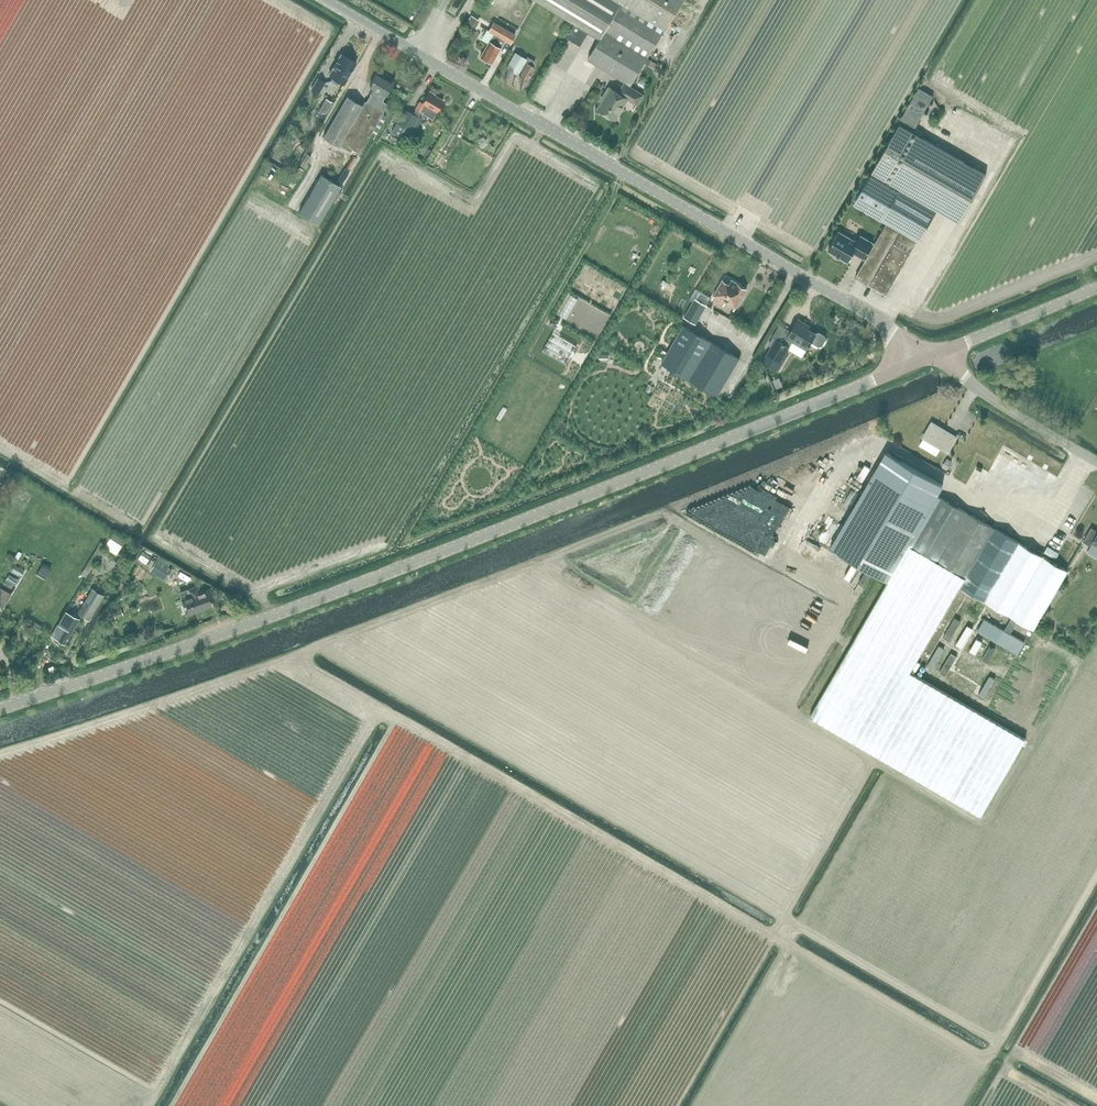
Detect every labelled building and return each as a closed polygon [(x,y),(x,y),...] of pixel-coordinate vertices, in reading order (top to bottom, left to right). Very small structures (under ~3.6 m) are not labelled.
[(618,0),(537,0),(575,23),(569,33),(567,32),(565,36),(567,37),(581,45),(589,31),(592,33),(600,39),(622,3),(618,0)] [(666,29),(684,0),(618,0),(622,3),(666,29)] [(729,20),(739,24),(750,0),(738,0),(729,20)] [(500,3),(495,12),(501,15),(506,7),(500,3)] [(648,58),(666,29),(622,3),(600,39),(588,59),(631,85),(645,63),(656,69),(659,65),(648,58)] [(544,19),(546,10),(540,9),(538,18),(544,19)] [(472,15),(466,25),(475,30),(480,20),(472,15)] [(511,44),(516,34),(494,21),(488,30),(494,34),(490,41),(489,40),(480,56),(492,64),(502,47),(501,47),(505,41),(511,44)] [(552,34),(555,29),(545,24),(543,28),(552,34)] [(684,53),(693,40),(688,37),(679,50),(684,53)] [(535,67),(533,65),(535,61),(528,57),(527,58),(516,52),(506,68),(518,75),(521,70),(522,71),(520,75),(528,80),(535,67)] [(345,84),(358,62),(342,53),(328,74),(345,84)] [(347,96),(324,137),(339,146),(341,143),(360,153),(363,147),(369,137),(371,133),(376,136),(387,116),(383,114),(384,112),(383,112),(388,103),(383,101),(393,83),(377,73),(370,86),(373,88),(370,93),(371,93),(366,102),(366,101),(363,105),(347,96)] [(319,94),(326,82),(318,78),(311,89),(319,94)] [(616,119),(628,100),(638,106),(645,94),(624,82),(619,91),(610,86),(604,96),(605,97),(599,109),(616,119)] [(919,89),(903,116),(917,125),(933,97),(919,89)] [(444,101),(435,96),(436,93),(430,90),(422,102),(420,100),(413,113),(405,109),(392,132),(400,137),(406,128),(415,133),(422,119),(419,117),(422,112),(433,119),(444,101)] [(332,104),(333,102),(326,98),(319,110),(326,113),(328,114),(333,105),(332,104)] [(900,124),(854,204),(887,223),(855,277),(886,295),(937,210),(959,222),(986,174),(900,124)] [(300,165),(305,168),(311,157),(307,154),(300,165)] [(354,155),(347,167),(350,169),(357,157),(354,155)] [(300,167),(294,176),(299,179),(304,170),(300,167)] [(345,170),(338,181),(341,183),(348,172),(345,170)] [(341,186),(322,174),(299,213),(319,224),(341,186)] [(342,192),(339,190),(333,200),(336,202),(340,196),(342,192)] [(861,235),(857,242),(839,231),(828,250),(848,261),(853,252),(864,258),(873,243),(861,235)] [(943,237),(946,243),(954,239),(951,233),(943,237)] [(657,283),(668,290),(671,285),(664,282),(667,276),(663,273),(657,283)] [(729,283),(723,280),(715,295),(735,307),(747,289),(731,280),(729,283)] [(707,305),(696,298),(695,298),(684,317),(696,324),(707,305)] [(823,345),(826,339),(825,335),(819,331),(815,333),(809,329),(811,326),(799,319),(787,339),(784,343),(776,337),(762,361),(778,369),(793,342),(807,350),(811,342),(813,342),(811,344),(817,348),(818,346),(819,346),(823,345)] [(683,324),(661,363),(718,396),(740,358),(683,324)] [(619,369),(628,353),(624,351),(616,367),(619,369)] [(757,384),(766,381),(764,374),(755,377),(757,384)] [(932,421),(924,436),(949,451),(957,436),(932,421)] [(885,453),(830,548),(889,581),(911,543),(967,575),(960,587),(1034,629),(1068,571),(937,495),(942,487),(885,453)] [(1002,462),(1000,469),(1003,471),(1001,479),(1006,480),(1006,479),(1018,483),(1022,470),(1010,467),(1011,465),(1002,462)] [(855,484),(859,488),(865,482),(861,478),(855,484)] [(1042,500),(1045,492),(1036,489),(1033,497),(1042,500)] [(767,574),(802,498),(791,493),(756,568),(767,574)] [(955,504),(964,508),(966,503),(956,499),(955,504)] [(1091,529),(1083,542),(1091,547),(1093,544),(1096,547),(1096,533),(1091,529)] [(114,532),(110,538),(121,546),(125,540),(114,532)] [(854,640),(810,716),(981,815),(1026,739),(910,672),(935,629),(960,587),(967,575),(911,543),(889,581),(854,640)] [(1065,555),(1073,560),(1080,548),(1072,543),(1065,555)] [(1059,553),(1048,546),(1045,551),(1056,557),(1059,553)] [(172,568),(157,559),(149,571),(164,580),(172,568)] [(36,574),(45,579),(51,569),(42,564),(36,574)] [(21,576),(25,571),(15,565),(11,570),(21,576)] [(15,586),(19,580),(9,574),(6,580),(15,586)] [(209,602),(210,602),(213,601),(213,599),(215,599),(211,588),(201,590),(199,584),(188,588),(190,594),(182,598),(187,614),(210,606),(209,602)] [(3,607),(6,602),(11,594),(0,588),(0,606),(3,607)] [(92,588),(77,613),(90,620),(104,595),(92,588)] [(66,610),(52,634),(56,636),(54,637),(65,643),(80,618),(66,610)] [(122,615),(120,610),(112,614),(114,619),(122,615)] [(43,626),(27,616),(22,624),(39,634),(43,626)] [(985,619),(978,630),(1018,653),(1024,642),(985,619)] [(842,891),(851,876),(846,873),(837,888),(842,891)] [(821,895),(810,911),(817,915),(827,899),(821,895)]
